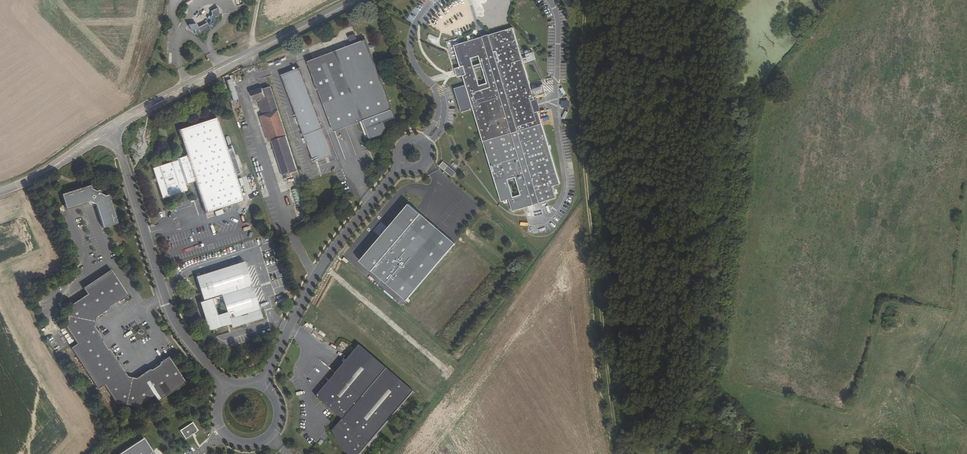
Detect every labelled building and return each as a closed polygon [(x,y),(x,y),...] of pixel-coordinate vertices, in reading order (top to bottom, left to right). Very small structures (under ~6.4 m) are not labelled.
[(212,20),(213,21),(214,20),(217,15),(220,17),(223,10),(219,5),(213,8),(214,12),(213,11),(210,16),(211,17),(210,20),(212,20)] [(210,22),(210,21),(201,26),(200,25),(196,27),(196,28),(199,33),(212,26),(212,25),(210,22)] [(426,38),(432,40),(435,34),(429,32),(426,38)] [(559,186),(542,123),(540,116),(537,117),(533,105),(536,104),(514,33),(455,50),(461,69),(496,188),(500,203),(507,201),(510,212),(555,199),(552,188),(559,186)] [(397,119),(367,40),(309,62),(335,132),(361,122),(367,139),(370,137),(372,140),(384,135),(388,128),(386,122),(397,119)] [(314,163),(332,156),(299,68),(281,75),(314,163)] [(231,81),(224,84),(227,93),(234,90),(234,88),(236,87),(235,84),(233,85),(231,81)] [(259,101),(262,114),(271,140),(284,180),(299,175),(270,86),(262,90),(262,88),(251,91),(254,101),(259,101)] [(271,140),(262,114),(259,115),(268,142),(271,140)] [(154,167),(155,174),(159,186),(164,199),(189,191),(188,184),(196,182),(207,214),(246,201),(237,176),(242,174),(232,146),(227,147),(217,118),(179,129),(188,156),(154,167)] [(443,162),(439,167),(451,178),(455,173),(443,162)] [(93,189),(91,185),(62,195),(67,209),(89,202),(96,205),(104,228),(118,223),(109,195),(105,197),(100,194),(100,191),(98,191),(97,191),(96,191),(93,189)] [(291,189),(296,207),(302,205),(297,187),(291,189)] [(380,239),(360,262),(407,302),(455,244),(409,205),(389,228),(389,229),(391,230),(381,240),(380,239)] [(516,211),(523,237),(538,233),(532,207),(516,211)] [(389,229),(380,239),(381,240),(391,230),(389,229)] [(265,319),(243,264),(197,281),(205,305),(202,307),(213,335),(234,327),(235,331),(265,319)] [(129,298),(112,271),(84,289),(88,296),(70,307),(66,328),(77,345),(71,350),(91,380),(97,376),(108,393),(129,398),(147,386),(151,393),(179,374),(162,348),(154,354),(153,356),(144,362),(142,361),(129,370),(120,367),(112,354),(110,353),(103,344),(103,341),(95,328),(97,319),(110,311),(110,309),(119,303),(121,304),(129,298)] [(44,298),(36,300),(38,308),(42,307),(41,304),(45,303),(44,298)] [(304,323),(301,330),(307,332),(310,326),(304,323)] [(66,341),(71,339),(63,325),(59,328),(66,341)] [(165,334),(163,336),(171,347),(174,346),(165,334)] [(343,422),(333,433),(335,438),(346,453),(362,453),(414,394),(361,348),(317,399),(343,422)] [(198,433),(192,424),(180,433),(185,441),(198,433)] [(143,440),(122,453),(152,453),(143,440)]
